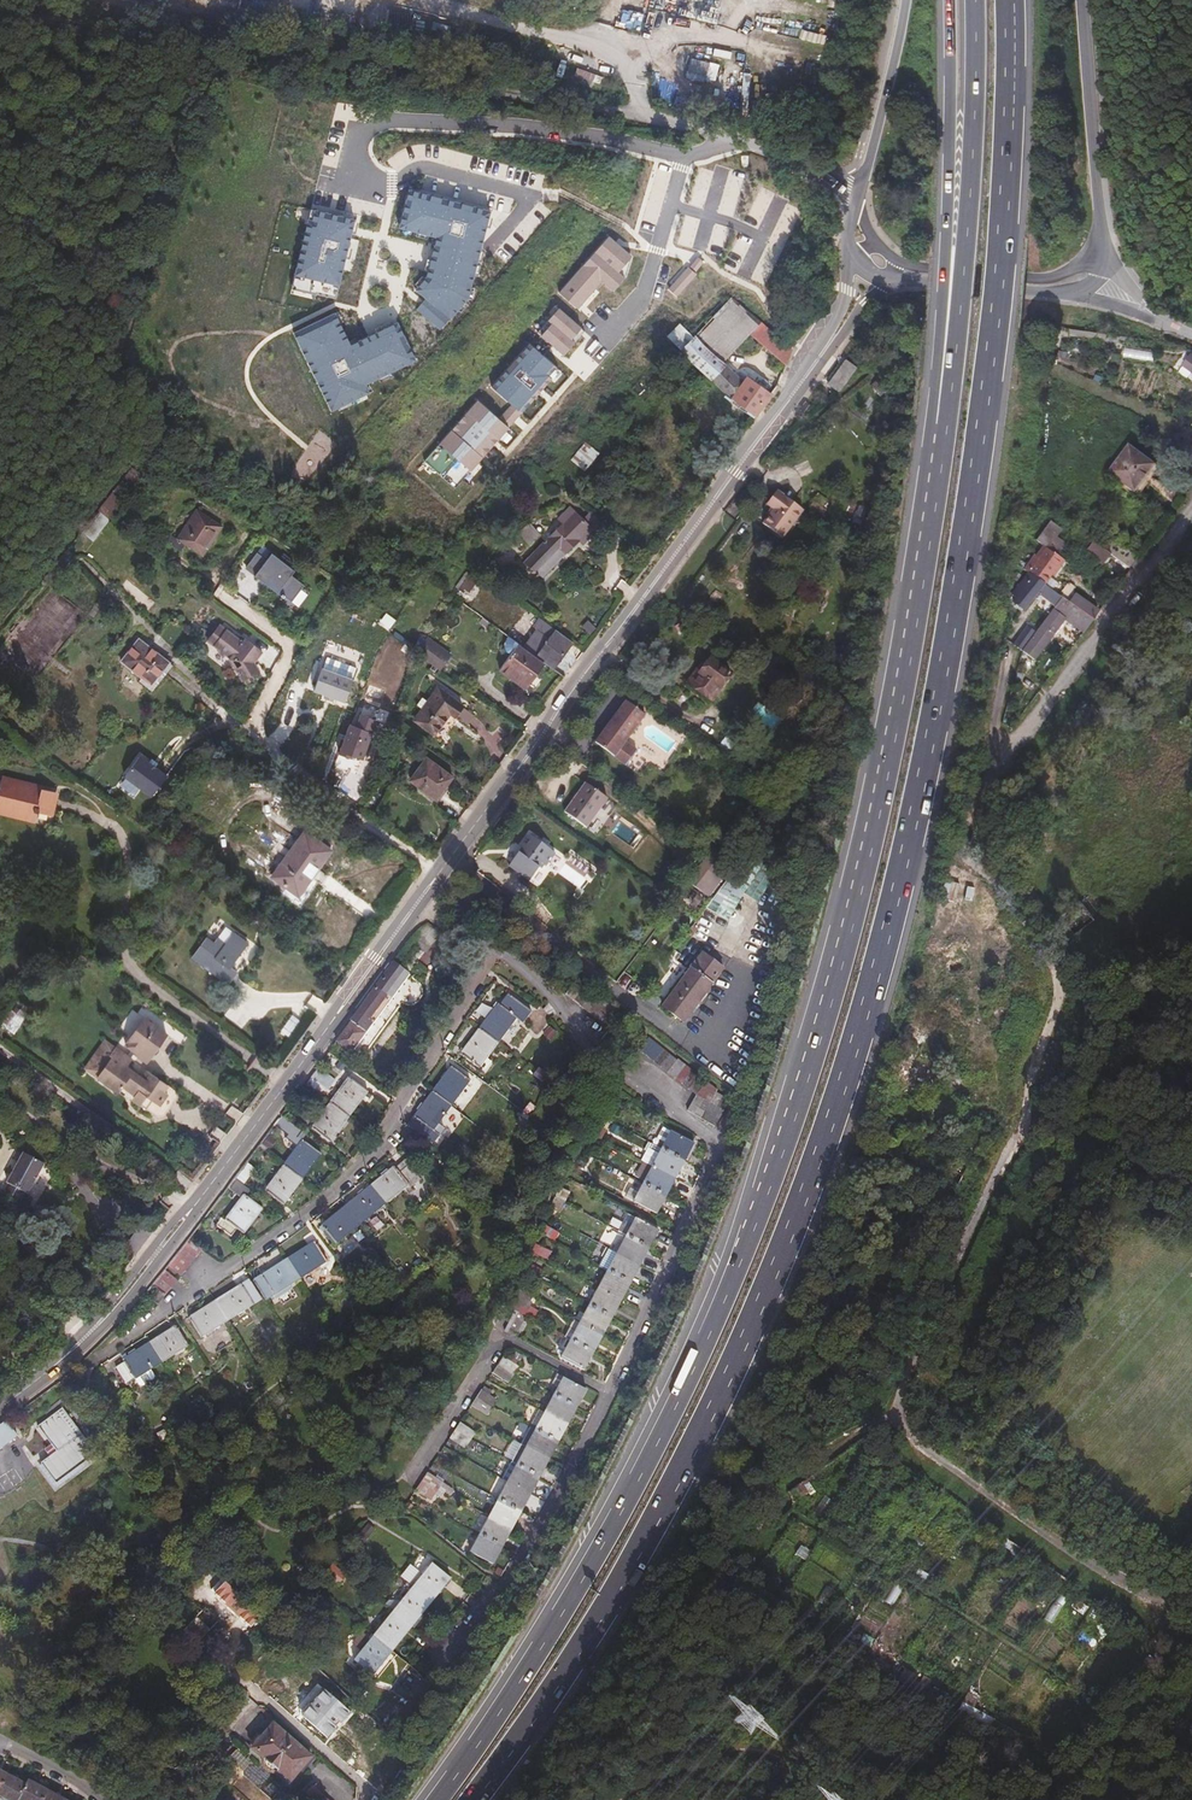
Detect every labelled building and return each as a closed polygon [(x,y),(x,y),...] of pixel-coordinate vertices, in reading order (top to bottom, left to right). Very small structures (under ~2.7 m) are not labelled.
[(353,14),(354,0),(337,0),(336,13),(353,14)] [(628,9),(623,27),(639,31),(643,13),(628,9)] [(715,83),(719,64),(690,57),(685,76),(715,83)] [(493,210),(407,186),(401,210),(395,231),(433,241),(424,276),(413,288),(426,299),(417,309),(442,331),(469,300),(493,210)] [(347,215),(314,206),(295,275),(291,295),(314,301),(316,293),(336,299),(339,287),(352,237),(358,218),(347,215)] [(541,209),(531,210),(532,223),(542,223),(541,209)] [(520,225),(507,239),(517,248),(530,234),(520,225)] [(632,258),(609,238),(560,293),(575,307),(601,282),(614,291),(628,275),(632,258)] [(504,264),(517,250),(506,240),(493,254),(504,264)] [(703,262),(698,258),(690,267),(695,272),(703,262)] [(690,267),(688,266),(667,288),(677,297),(698,274),(695,272),(690,267)] [(754,332),(764,321),(736,295),(696,334),(725,361),(754,332)] [(691,322),(703,311),(689,297),(677,309),(691,322)] [(584,331),(559,310),(538,334),(564,355),(584,331)] [(350,345),(336,315),(295,334),(332,412),(374,393),(369,382),(415,360),(397,323),(366,338),(350,345)] [(683,347),(696,334),(683,321),(670,334),(683,347)] [(794,348),(782,337),(764,321),(754,332),(789,361),(794,348)] [(758,415),(778,387),(774,384),(770,389),(749,374),(744,380),(725,361),(696,334),(683,347),(733,398),(758,415)] [(559,367),(531,343),(494,387),(512,402),(522,411),(559,367)] [(1124,347),(1123,359),(1154,361),(1155,349),(1124,347)] [(856,370),(844,363),(826,386),(838,395),(856,370)] [(499,418),(476,399),(438,445),(470,472),(495,443),(509,426),(499,418)] [(522,411),(512,402),(499,418),(509,426),(522,411)] [(1185,429),(1181,436),(1191,444),(1191,434),(1185,429)] [(584,472),(599,453),(584,442),(569,460),(584,472)] [(1136,492),(1157,462),(1128,442),(1107,472),(1136,492)] [(470,472),(438,445),(424,463),(455,489),(470,472)] [(770,456),(767,454),(760,463),(764,466),(770,456)] [(104,518),(131,486),(122,479),(100,504),(98,508),(95,511),(104,518)] [(779,544),(800,515),(777,498),(767,512),(771,516),(761,529),(779,544)] [(522,562),(533,575),(557,550),(564,557),(581,541),(585,545),(596,534),(568,505),(556,516),(563,522),(522,562)] [(824,516),(811,507),(807,512),(820,521),(824,516)] [(95,511),(76,533),(85,540),(104,518),(95,511)] [(196,513),(176,542),(172,538),(167,545),(180,554),(185,548),(202,559),(222,531),(196,513)] [(516,535),(525,544),(537,533),(528,523),(516,535)] [(76,533),(62,551),(70,557),(85,540),(76,533)] [(1084,553),(1102,564),(1109,553),(1092,542),(1084,553)] [(1046,587),(1064,563),(1049,552),(1047,554),(1034,544),(1019,565),(1031,574),(1030,576),(1046,587)] [(557,550),(533,575),(540,581),(564,557),(557,550)] [(288,580),(291,576),(269,558),(263,565),(254,558),(243,571),(253,578),(251,580),(280,603),(281,601),(287,606),(300,590),(288,580)] [(470,574),(458,590),(466,596),(478,580),(470,574)] [(1062,600),(1046,587),(1030,576),(1012,601),(1017,604),(1014,607),(1018,610),(1016,613),(1020,616),(1022,613),(1025,615),(1037,598),(1043,602),(1047,597),(1059,605),(1062,600)] [(351,593),(339,585),(332,597),(341,602),(345,601),(351,593)] [(77,610),(79,612),(83,615),(95,600),(88,595),(77,610)] [(1068,604),(1093,623),(1099,615),(1074,595),(1068,604)] [(1052,614),(1032,641),(1039,645),(1046,650),(1065,623),(1069,618),(1087,631),(1093,623),(1068,604),(1062,600),(1059,605),(1055,610),(1052,614)] [(395,622),(382,614),(378,619),(381,621),(379,623),(382,625),(379,630),(388,636),(395,622)] [(531,627),(545,637),(551,629),(537,619),(531,627)] [(581,628),(589,634),(594,627),(586,621),(581,628)] [(212,646),(224,631),(217,626),(206,641),(212,646)] [(571,646),(572,645),(551,629),(545,637),(544,638),(550,642),(537,661),(552,672),(565,654),(571,646)] [(224,631),(212,646),(216,650),(215,651),(220,656),(222,654),(228,660),(243,686),(251,682),(249,677),(255,674),(250,664),(260,652),(246,641),(243,645),(224,631)] [(1014,649),(1022,655),(1031,642),(1024,637),(1014,649)] [(411,655),(388,638),(373,659),(396,676),(411,655)] [(423,643),(417,657),(439,673),(450,658),(425,640),(423,643)] [(1031,642),(1022,655),(1029,658),(1039,645),(1032,641),(1031,642)] [(169,665),(139,642),(122,664),(152,687),(169,665)] [(571,646),(565,654),(571,658),(574,654),(578,657),(581,653),(571,646)] [(515,678),(528,689),(543,669),(517,650),(499,674),(511,683),(515,678)] [(329,661),(326,668),(355,679),(360,667),(334,658),(334,657),(330,656),(329,656),(327,661),(329,661)] [(713,662),(707,670),(692,690),(712,705),(733,677),(713,662)] [(692,690),(707,670),(703,667),(688,687),(692,690)] [(326,668),(324,668),(317,691),(348,702),(356,679),(355,679),(326,668)] [(525,693),(528,689),(515,678),(511,683),(525,693)] [(397,701),(399,702),(407,684),(404,682),(397,701)] [(463,709),(439,690),(413,722),(432,737),(450,715),(455,719),(463,709)] [(385,719),(391,722),(399,702),(397,701),(393,699),(385,719)] [(594,736),(625,759),(632,750),(620,741),(641,714),(621,700),(606,720),(608,722),(602,729),(601,727),(594,736)] [(354,727),(347,724),(336,754),(361,762),(376,721),(358,714),(354,727)] [(621,764),(625,759),(594,736),(590,741),(621,764)] [(695,758),(706,766),(712,759),(701,750),(695,758)] [(125,779),(152,798),(167,777),(140,758),(125,779)] [(458,786),(432,767),(416,789),(441,808),(458,786)] [(50,818),(53,801),(54,796),(2,783),(0,789),(0,814),(33,823),(34,817),(39,816),(50,818)] [(609,802),(587,786),(565,815),(587,831),(609,802)] [(804,826),(798,816),(791,819),(797,830),(804,826)] [(273,880),(286,890),(298,899),(319,873),(332,856),(306,836),(273,880)] [(546,866),(555,854),(531,836),(522,848),(524,850),(520,854),(519,854),(510,867),(531,882),(543,864),(546,866)] [(503,849),(498,845),(493,852),(498,856),(503,849)] [(778,878),(748,855),(732,876),(710,907),(727,920),(744,896),(758,906),(778,878)] [(688,885),(702,896),(715,879),(701,868),(688,885)] [(229,987),(237,976),(230,971),(248,948),(235,938),(227,948),(219,942),(215,947),(209,942),(194,960),(229,987)] [(724,972),(704,957),(664,1009),(684,1025),(724,972)] [(339,975),(346,980),(350,974),(344,969),(339,975)] [(389,971),(336,1044),(350,1056),(370,1031),(363,1026),(386,996),(389,991),(384,987),(389,981),(393,986),(399,978),(389,971)] [(389,991),(393,986),(389,981),(384,987),(389,991)] [(363,1026),(370,1031),(392,1001),(386,996),(363,1026)] [(500,1009),(498,1007),(459,1056),(479,1072),(487,1062),(517,1024),(524,1029),(532,1018),(508,999),(500,1009)] [(10,1015),(0,1028),(11,1037),(21,1023),(10,1015)] [(290,1015),(280,1032),(288,1037),(299,1020),(290,1015)] [(130,1052),(132,1055),(136,1050),(147,1058),(163,1035),(141,1019),(121,1046),(130,1052)] [(708,1084),(702,1079),(679,1061),(678,1063),(649,1041),(640,1054),(690,1093),(697,1098),(688,1114),(714,1130),(730,1105),(731,1103),(717,1094),(718,1092),(708,1084)] [(108,1059),(93,1079),(149,1118),(168,1091),(128,1062),(125,1060),(111,1050),(105,1058),(108,1059)] [(136,1050),(132,1055),(143,1063),(147,1058),(136,1050)] [(487,1062),(479,1072),(486,1078),(494,1067),(487,1062)] [(331,1079),(318,1068),(310,1079),(324,1089),(331,1079)] [(468,1083),(449,1069),(411,1119),(436,1137),(443,1128),(437,1124),(468,1083)] [(537,1073),(535,1076),(543,1083),(546,1080),(537,1073)] [(535,1076),(532,1080),(541,1086),(543,1083),(535,1076)] [(347,1080),(309,1129),(330,1145),(368,1096),(347,1080)] [(524,1113),(529,1116),(534,1108),(530,1105),(524,1113)] [(599,1114),(605,1118),(610,1109),(604,1105),(599,1114)] [(225,1115),(235,1123),(242,1114),(231,1107),(225,1115)] [(605,1119),(598,1116),(593,1124),(600,1128),(605,1119)] [(297,1130),(281,1117),(275,1125),(291,1137),(297,1130)] [(593,1135),(602,1140),(605,1134),(591,1127),(589,1132),(593,1135)] [(593,1135),(589,1132),(586,1138),(593,1141),(595,1139),(592,1138),(593,1135)] [(633,1202),(632,1202),(655,1215),(693,1144),(671,1132),(661,1150),(657,1157),(649,1153),(643,1163),(642,1162),(634,1176),(644,1181),(637,1193),(633,1202)] [(263,1141),(240,1171),(253,1181),(276,1151),(263,1141)] [(263,1193),(283,1208),(321,1157),(301,1143),(263,1193)] [(657,1157),(661,1150),(653,1146),(649,1153),(657,1157)] [(23,1194),(25,1195),(42,1166),(21,1154),(4,1184),(6,1186),(2,1194),(17,1203),(23,1194)] [(580,1156),(576,1164),(584,1169),(588,1161),(580,1156)] [(421,1182),(407,1163),(396,1171),(395,1169),(322,1227),(336,1244),(409,1188),(411,1190),(421,1182)] [(475,1169),(469,1175),(478,1183),(484,1176),(475,1169)] [(568,1191),(559,1188),(556,1197),(564,1201),(568,1191)] [(625,1197),(633,1202),(637,1193),(629,1189),(625,1197)] [(236,1232),(242,1237),(263,1212),(242,1196),(222,1221),(219,1219),(215,1226),(231,1238),(236,1232)] [(563,1203),(555,1198),(551,1207),(560,1212),(563,1203)] [(657,1233),(635,1221),(631,1227),(622,1223),(618,1232),(626,1236),(622,1244),(615,1242),(606,1260),(612,1263),(582,1316),(578,1313),(574,1321),(578,1323),(572,1334),(569,1340),(569,1341),(564,1349),(559,1358),(581,1371),(657,1233)] [(552,1234),(556,1236),(558,1233),(545,1226),(541,1234),(551,1238),(552,1234)] [(190,1238),(169,1265),(181,1275),(196,1256),(197,1257),(203,1250),(190,1238)] [(313,1243),(253,1280),(265,1300),(326,1263),(313,1243)] [(530,1253),(547,1261),(551,1252),(534,1243),(530,1253)] [(541,1271),(531,1266),(527,1273),(537,1278),(541,1271)] [(157,1287),(166,1295),(178,1280),(165,1270),(153,1285),(157,1287)] [(241,1286),(188,1319),(200,1339),(253,1307),(241,1286)] [(166,1295),(157,1287),(148,1298),(158,1305),(166,1295)] [(505,1307),(514,1312),(517,1314),(525,1301),(529,1303),(534,1293),(524,1287),(522,1293),(518,1290),(505,1307)] [(517,1314),(514,1312),(504,1332),(514,1337),(518,1331),(522,1323),(525,1318),(517,1314)] [(567,1331),(572,1334),(578,1323),(574,1321),(573,1320),(567,1331)] [(188,1348),(175,1327),(121,1359),(123,1362),(115,1367),(125,1384),(133,1380),(139,1389),(154,1379),(149,1371),(188,1348)] [(569,1341),(569,1340),(572,1334),(567,1331),(563,1338),(564,1339),(569,1341)] [(560,1347),(564,1349),(569,1341),(564,1339),(560,1347)] [(503,1357),(492,1373),(507,1384),(518,1367),(503,1357)] [(584,1392),(555,1377),(551,1384),(557,1388),(544,1413),(537,1425),(530,1439),(525,1447),(520,1456),(514,1453),(510,1461),(516,1465),(511,1474),(506,1483),(468,1553),(490,1565),(584,1392)] [(481,1391),(471,1405),(486,1415),(496,1401),(481,1391)] [(55,1484),(95,1453),(59,1408),(35,1427),(47,1442),(40,1448),(44,1454),(46,1455),(38,1462),(55,1484)] [(538,1410),(532,1421),(537,1425),(544,1413),(538,1410)] [(474,1433),(459,1423),(454,1431),(468,1441),(474,1433)] [(3,1448),(7,1445),(14,1440),(2,1425),(0,1427),(0,1450),(3,1448)] [(524,1435),(519,1444),(525,1447),(530,1439),(524,1435)] [(160,1449),(154,1439),(148,1442),(155,1452),(160,1449)] [(514,1453),(520,1456),(525,1447),(519,1444),(514,1453)] [(447,1462),(440,1458),(435,1465),(442,1469),(447,1462)] [(505,1470),(500,1479),(506,1483),(511,1474),(505,1470)] [(426,1473),(415,1491),(430,1500),(441,1483),(426,1473)] [(858,1496),(840,1481),(835,1489),(852,1503),(858,1496)] [(789,1489),(793,1501),(812,1494),(808,1483),(789,1489)] [(814,1514),(825,1518),(832,1500),(822,1496),(814,1514)] [(371,1529),(366,1524),(353,1540),(358,1544),(371,1529)] [(462,1547),(468,1550),(475,1537),(469,1534),(462,1547)] [(326,1570),(334,1582),(343,1575),(335,1564),(326,1570)] [(357,1652),(350,1661),(368,1675),(447,1579),(429,1564),(367,1640),(357,1652)] [(258,1616),(221,1579),(210,1591),(249,1626),(258,1616)] [(883,1600),(892,1606),(903,1589),(895,1583),(883,1600)] [(823,1586),(818,1603),(827,1605),(832,1589),(823,1586)] [(1058,1594),(1044,1618),(1052,1623),(1065,1599),(1058,1594)] [(1083,1615),(1088,1607),(1077,1600),(1071,1608),(1083,1615)] [(211,1616),(203,1608),(184,1629),(192,1636),(211,1616)] [(357,1652),(367,1640),(358,1632),(348,1645),(357,1652)] [(869,1646),(873,1638),(862,1634),(859,1642),(869,1646)] [(409,1696),(402,1708),(403,1708),(410,1713),(418,1702),(409,1696)] [(390,1727),(403,1708),(402,1708),(399,1706),(386,1726),(392,1730),(393,1729),(390,1727)] [(392,1730),(397,1734),(410,1713),(403,1708),(390,1727),(393,1729),(392,1730)] [(309,1762),(271,1730),(250,1753),(289,1785),(309,1762)] [(4,1799),(64,1799),(27,1781),(25,1785),(0,1772),(0,1798),(4,1799)]
